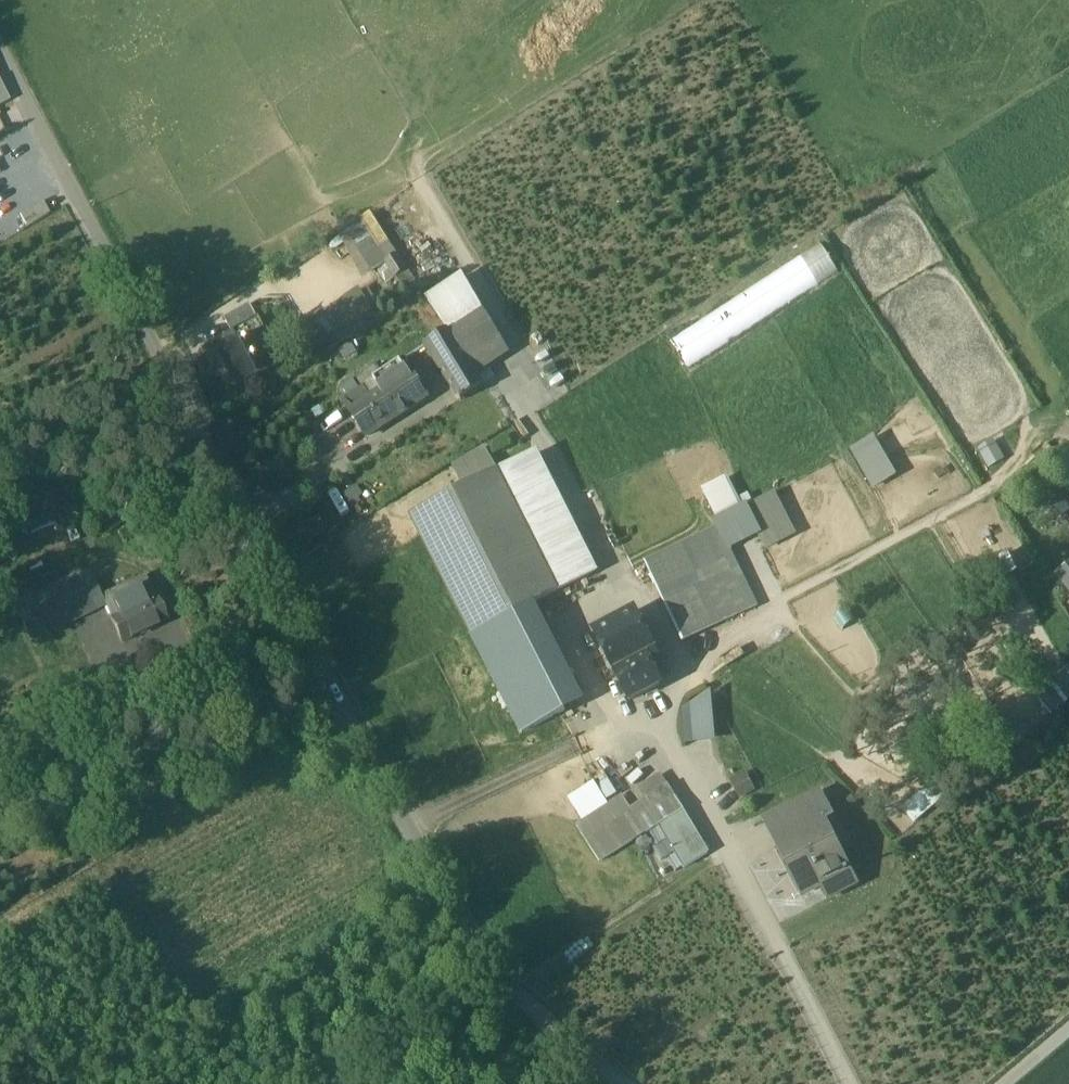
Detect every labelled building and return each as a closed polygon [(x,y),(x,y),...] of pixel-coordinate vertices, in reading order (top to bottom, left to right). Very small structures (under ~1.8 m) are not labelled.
[(10,100),(0,79),(0,105),(10,100)] [(690,361),(845,272),(828,243),(673,333),(690,361)] [(398,255),(385,263),(395,278),(408,269),(398,255)] [(464,277),(429,300),(449,331),(448,331),(452,336),(486,314),(464,277)] [(337,345),(383,315),(364,287),(319,318),(337,345)] [(249,305),(226,318),(233,333),(257,319),(249,305)] [(486,314),(452,336),(467,359),(500,337),(486,314)] [(257,319),(233,333),(239,343),(220,354),(238,386),(270,368),(252,335),(262,330),(257,319)] [(452,336),(448,331),(426,346),(461,401),(465,398),(464,396),(483,384),(474,370),(467,359),(452,336)] [(500,337),(467,359),(474,370),(507,349),(500,337)] [(409,373),(381,391),(398,417),(425,399),(409,373)] [(365,386),(345,399),(352,410),(372,397),(365,386)] [(372,397),(352,410),(369,436),(398,417),(381,391),(372,397)] [(876,485),(902,471),(881,432),(854,447),(876,485)] [(464,478),(498,458),(489,443),(455,463),(464,478)] [(538,449),(411,514),(471,634),(536,601),(599,569),(538,449)] [(789,534),(771,500),(747,513),(766,547),(789,534)] [(739,568),(718,526),(645,560),(666,602),(739,568)] [(1056,575),(1068,590),(1068,564),(1056,575)] [(758,605),(739,568),(666,602),(684,641),(758,605)] [(91,583),(60,598),(68,617),(80,611),(77,605),(97,595),(91,583)] [(150,588),(125,599),(129,610),(154,598),(150,588)] [(129,610),(113,618),(124,641),(168,621),(157,597),(154,598),(129,610)] [(587,701),(536,601),(471,634),(522,734),(587,701)] [(638,612),(596,633),(630,700),(661,683),(656,674),(667,669),(638,612)] [(844,651),(857,664),(876,646),(864,633),(844,651)] [(690,741),(722,739),(719,696),(688,698),(690,741)] [(757,791),(753,774),(737,778),(741,795),(757,791)] [(668,786),(647,799),(655,812),(676,800),(668,786)] [(819,792),(793,806),(806,832),(819,826),(819,827),(825,823),(833,819),(819,792)] [(622,796),(576,826),(599,862),(646,833),(639,822),(622,796)] [(655,812),(639,822),(646,833),(647,834),(658,826),(684,869),(708,854),(676,800),(655,812)] [(793,806),(763,821),(776,847),(806,832),(793,806)] [(825,823),(819,827),(819,826),(806,832),(776,847),(801,895),(822,884),(849,871),(825,823)] [(849,871),(822,884),(829,898),(856,884),(849,871)]
